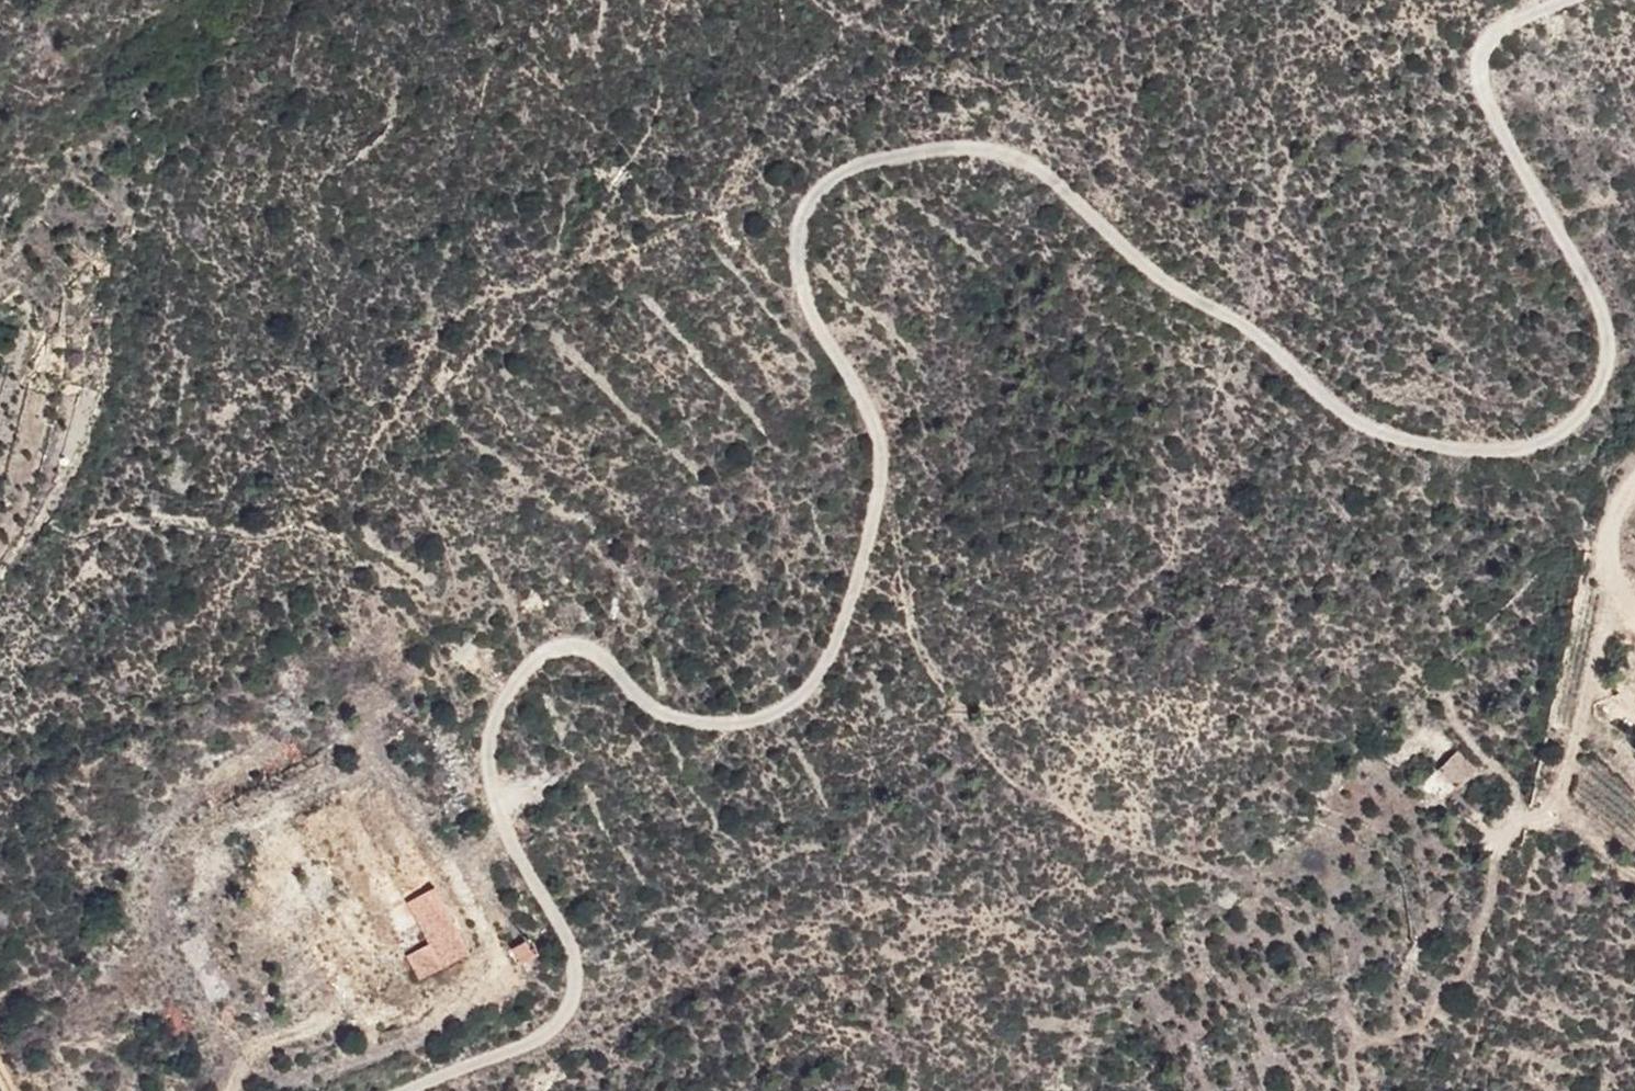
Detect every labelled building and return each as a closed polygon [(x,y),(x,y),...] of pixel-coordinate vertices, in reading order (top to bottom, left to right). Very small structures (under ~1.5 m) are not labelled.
[(1630,666),(1615,679),(1634,702),(1634,671),(1630,666)] [(1457,748),(1437,771),(1458,790),(1478,768),(1457,748)] [(486,953),(453,883),(381,913),(412,994),(486,953)] [(521,965),(539,955),(529,936),(511,946),(521,965)]
